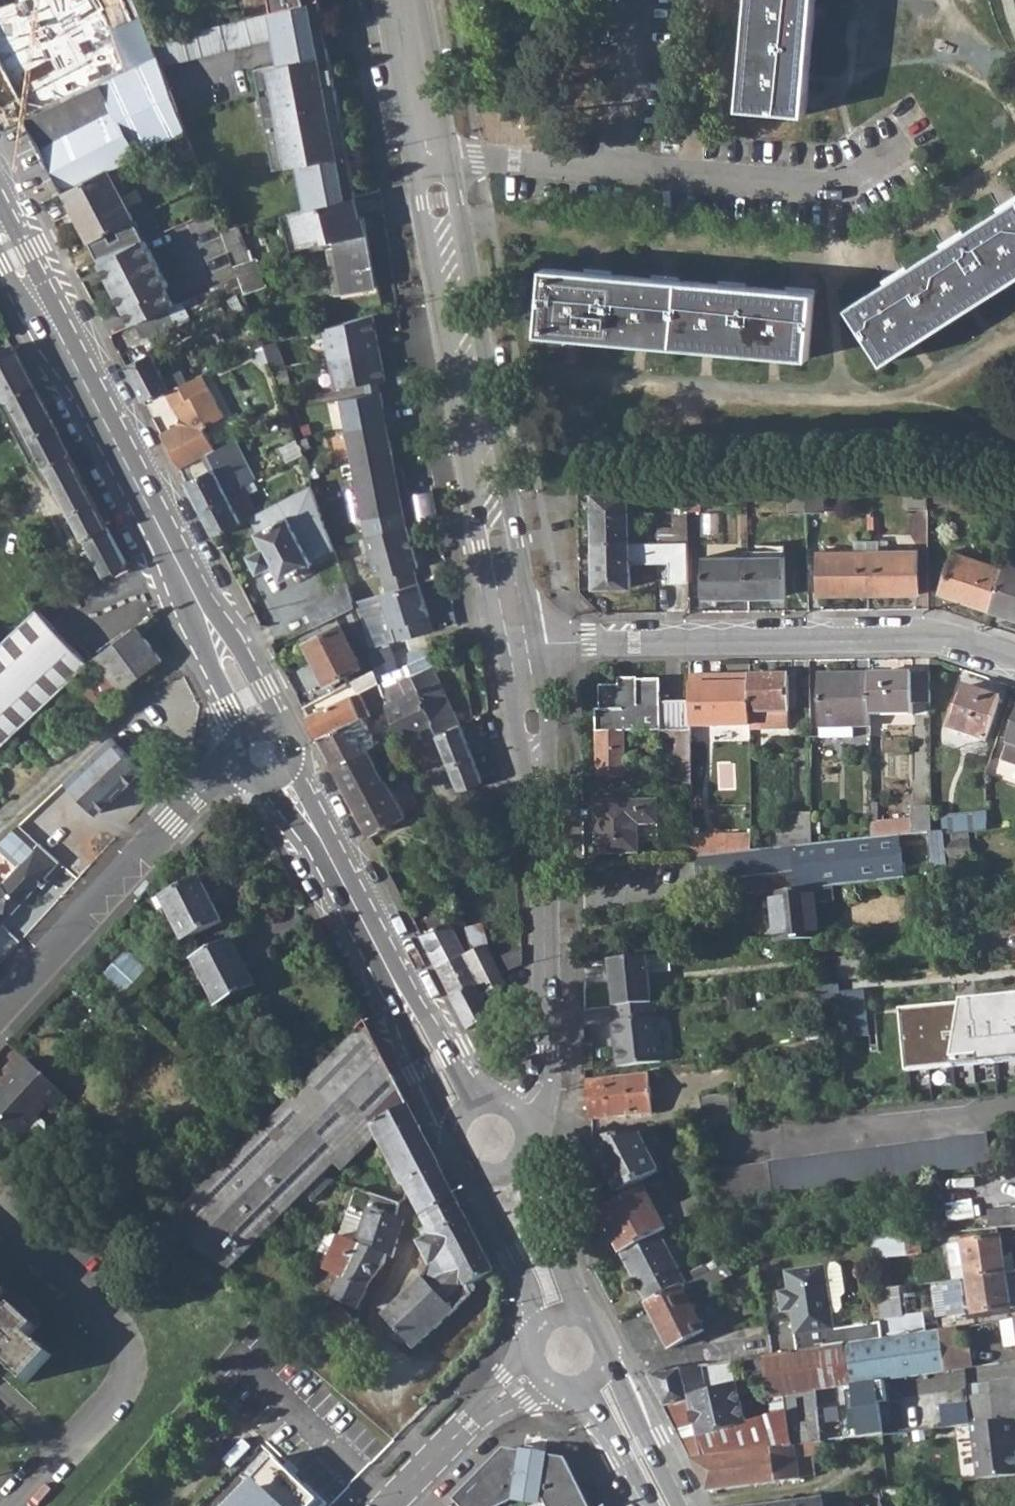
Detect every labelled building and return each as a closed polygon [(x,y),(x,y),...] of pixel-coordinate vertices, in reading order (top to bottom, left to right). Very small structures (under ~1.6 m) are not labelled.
[(283,9),(271,12),(274,34),(280,64),(255,69),(273,169),(298,165),(302,188),(311,187),(314,207),(354,196),(355,196),(318,0),(283,9)] [(283,9),(318,0),(282,0),(283,9)] [(804,116),(814,0),(749,0),(739,110),(804,116)] [(274,34),(271,12),(151,42),(159,64),(274,34)] [(24,120),(60,193),(121,164),(183,131),(169,91),(159,64),(151,42),(148,34),(142,18),(111,30),(126,74),(24,120)] [(60,193),(84,242),(132,220),(115,183),(127,178),(121,164),(60,193)] [(302,188),(306,209),(313,207),(314,207),(311,187),(302,188)] [(326,235),(327,242),(334,296),(375,289),(364,218),(360,218),(354,196),(314,207),(313,207),(315,225),(325,224),(326,235)] [(885,362),(1014,281),(1014,203),(850,307),(885,362)] [(306,209),(297,211),(302,241),(326,235),(325,224),(315,225),(313,207),(306,209)] [(82,244),(91,262),(94,262),(139,242),(142,242),(132,220),(84,242),(82,244)] [(228,253),(233,266),(249,260),(237,227),(220,231),(228,253)] [(94,262),(128,323),(131,322),(166,307),(171,305),(162,289),(164,287),(139,242),(94,262)] [(211,289),(237,278),(233,266),(228,253),(201,263),(211,289)] [(539,333),(808,359),(814,292),(544,268),(539,333)] [(131,322),(138,339),(174,324),(166,307),(131,322)] [(376,313),(327,327),(333,357),(382,348),(376,313)] [(263,346),(269,363),(282,359),(276,342),(263,346)] [(0,350),(0,403),(33,385),(12,344),(0,350)] [(382,348),(333,357),(339,385),(367,380),(381,378),(387,376),(382,348)] [(124,367),(143,402),(163,393),(188,381),(181,369),(164,377),(150,352),(124,367)] [(202,427),(224,415),(210,388),(208,389),(202,375),(188,381),(163,393),(177,416),(175,426),(160,434),(179,468),(207,453),(214,451),(202,427)] [(367,380),(370,392),(383,389),(381,378),(367,380)] [(0,403),(0,405),(30,461),(44,455),(48,465),(54,476),(89,549),(82,552),(96,580),(128,564),(33,385),(0,403)] [(370,392),(343,397),(349,428),(395,419),(393,404),(386,405),(383,389),(370,392)] [(395,419),(349,428),(354,457),(394,450),(391,434),(398,433),(395,419)] [(288,442),(294,459),(302,455),(296,438),(288,442)] [(186,482),(214,535),(249,517),(257,513),(248,495),(258,490),(252,479),(255,477),(235,440),(214,451),(207,453),(215,468),(186,482)] [(394,450),(354,457),(359,486),(406,478),(403,463),(396,464),(394,450)] [(42,468),(48,480),(54,476),(48,465),(42,468)] [(909,507),(929,508),(928,498),(928,473),(908,474),(909,507)] [(790,478),(790,512),(808,512),(807,477),(790,478)] [(807,477),(808,512),(825,512),(824,477),(807,477)] [(406,478),(359,486),(365,516),(404,508),(401,491),(408,491),(406,478)] [(660,525),(660,542),(676,541),(690,541),(690,498),(690,480),(674,481),(675,525),(660,525)] [(274,564),(282,579),(313,563),(312,560),(335,548),(312,484),(257,513),(249,517),(266,549),(252,557),(260,571),(274,564)] [(593,493),(594,542),(632,542),(630,492),(593,493)] [(404,508),(365,516),(368,534),(369,534),(407,524),(404,508)] [(407,524),(369,534),(381,578),(386,577),(390,591),(418,583),(413,567),(418,566),(407,524)] [(676,541),(677,569),(690,569),(690,541),(676,541)] [(594,542),(594,588),(632,588),(632,542),(594,542)] [(869,550),(870,592),(919,591),(919,549),(869,550)] [(819,551),(819,594),(870,592),(869,550),(819,551)] [(942,593),(989,610),(1003,567),(954,552),(942,593)] [(749,556),(750,595),(786,594),(785,555),(749,556)] [(704,556),(704,597),(750,595),(749,556),(704,556)] [(1014,618),(1014,566),(1005,562),(1003,567),(989,610),(1014,618)] [(339,591),(348,586),(345,578),(335,584),(339,591)] [(396,640),(434,630),(419,582),(418,583),(390,591),(382,594),(396,640)] [(339,591),(306,607),(316,625),(355,605),(348,586),(339,591)] [(88,661),(38,608),(0,643),(0,743),(88,661)] [(305,643),(327,683),(362,664),(341,624),(305,643)] [(120,689),(162,659),(137,625),(96,655),(120,689)] [(393,643),(371,651),(376,667),(379,675),(384,672),(402,665),(393,643)] [(433,722),(461,791),(484,781),(429,653),(407,663),(414,678),(433,722)] [(62,689),(91,716),(120,689),(97,657),(62,689)] [(352,681),(358,692),(381,681),(379,675),(376,667),(352,681)] [(379,675),(381,681),(387,677),(384,672),(379,675)] [(929,672),(870,673),(871,713),(914,712),(914,702),(930,701),(929,672)] [(821,673),(822,726),(872,725),(871,713),(870,673),(821,673)] [(692,700),(692,725),(752,724),(752,711),(750,674),(716,674),(716,683),(691,684),(692,700)] [(691,675),(691,684),(716,683),(716,674),(691,675)] [(788,674),(750,674),(752,711),(752,724),(752,729),(788,729),(788,674)] [(600,686),(597,731),(625,731),(676,730),(692,730),(692,725),(692,700),(662,700),(662,677),(639,678),(639,685),(629,694),(620,685),(600,686)] [(388,702),(403,737),(433,722),(414,678),(403,683),(407,693),(388,702)] [(950,728),(985,741),(1001,699),(966,686),(950,728)] [(308,717),(318,737),(363,715),(369,712),(358,692),(308,717)] [(318,737),(333,766),(380,741),(378,738),(375,740),(363,715),(318,737)] [(1014,768),(1014,722),(1002,763),(1014,768)] [(692,730),(676,730),(677,777),(667,777),(667,791),(693,790),(692,730)] [(626,776),(625,731),(597,731),(598,776),(626,776)] [(112,737),(66,779),(98,813),(144,771),(112,737)] [(333,766),(352,802),(371,792),(370,789),(391,778),(387,771),(393,767),(380,741),(333,766)] [(352,802),(369,836),(375,833),(406,815),(390,786),(399,781),(396,775),(391,778),(370,789),(371,792),(352,802)] [(598,802),(599,854),(642,853),(641,836),(662,835),(661,801),(598,802)] [(874,822),(874,837),(933,830),(933,803),(915,804),(915,818),(874,822)] [(792,810),(792,846),(814,843),(813,811),(792,810)] [(940,817),(941,829),(943,834),(986,831),(986,823),(986,814),(940,817)] [(986,823),(986,831),(1014,828),(1014,820),(986,823)] [(0,843),(0,849),(17,867),(0,884),(0,923),(2,925),(61,862),(20,823),(0,843)] [(796,868),(799,888),(818,887),(904,878),(903,865),(937,862),(938,875),(947,874),(943,834),(941,829),(933,830),(874,837),(814,843),(792,846),(754,849),(702,855),(704,878),(796,868)] [(694,836),(694,855),(702,855),(754,849),(754,835),(694,836)] [(201,877),(158,901),(160,906),(165,903),(186,941),(224,920),(201,877)] [(150,885),(144,879),(132,893),(138,898),(150,885)] [(775,890),(780,939),(823,935),(818,887),(799,888),(775,890)] [(423,939),(438,970),(461,957),(466,955),(443,912),(425,923),(432,933),(423,939)] [(1001,918),(1003,933),(1014,932),(1014,917),(1001,918)] [(453,998),(490,1069),(513,1055),(481,994),(504,981),(488,949),(481,923),(467,927),(473,952),(466,955),(461,957),(475,985),(453,998)] [(221,1007),(259,987),(233,938),(195,959),(221,1007)] [(502,956),(509,969),(523,961),(523,946),(502,956)] [(106,978),(122,993),(148,967),(131,951),(106,978)] [(612,955),(616,1003),(654,999),(650,951),(612,955)] [(840,955),(842,978),(864,976),(862,953),(840,955)] [(438,970),(453,998),(475,985),(461,957),(438,970)] [(844,989),(848,1035),(872,1033),(868,987),(844,989)] [(616,1003),(620,1065),(664,1061),(658,1013),(655,1013),(654,999),(616,1003)] [(1014,1065),(1014,1004),(969,1008),(958,1070),(1014,1065)] [(958,1070),(969,1008),(903,1014),(905,1074),(958,1070)] [(408,1105),(367,1022),(304,1086),(163,1229),(217,1262),(293,1189),(302,1198),(305,1194),(323,1176),(337,1163),(343,1171),(380,1133),(375,1123),(408,1105)] [(49,1105),(54,1109),(66,1097),(27,1061),(16,1074),(19,1076),(0,1096),(0,1115),(6,1120),(3,1124),(18,1138),(49,1105)] [(587,1094),(591,1120),(655,1112),(651,1072),(587,1080),(587,1094)] [(702,1094),(705,1126),(734,1123),(730,1091),(702,1094)] [(375,1123),(380,1133),(406,1183),(439,1166),(408,1105),(375,1123)] [(715,1171),(728,1198),(993,1162),(989,1132),(772,1161),(772,1162),(715,1171)] [(592,1139),(620,1194),(659,1173),(641,1134),(592,1139)] [(45,1173),(51,1166),(40,1156),(30,1167),(45,1173)] [(489,1275),(497,1272),(439,1166),(406,1183),(429,1228),(423,1231),(427,1239),(419,1243),(431,1266),(431,1271),(424,1278),(383,1316),(414,1348),(455,1310),(471,1295),(479,1291),(476,1282),(489,1275)] [(323,1176),(305,1194),(309,1199),(312,1202),(334,1181),(323,1176)] [(367,1220),(357,1245),(385,1257),(388,1258),(404,1219),(396,1216),(401,1202),(357,1188),(349,1214),(367,1220)] [(296,1203),(302,1198),(293,1189),(217,1262),(228,1270),(261,1238),(291,1209),(296,1203)] [(600,1213),(621,1255),(661,1235),(667,1231),(646,1189),(600,1213)] [(296,1203),(300,1208),(309,1199),(305,1194),(302,1198),(296,1203)] [(991,1228),(1014,1225),(1014,1211),(990,1213),(991,1228)] [(341,1238),(357,1245),(367,1220),(349,1214),(341,1238)] [(339,1240),(329,1234),(314,1265),(325,1270),(328,1266),(339,1240)] [(918,1234),(906,1235),(908,1255),(919,1254),(918,1234)] [(621,1255),(648,1305),(680,1288),(682,1288),(688,1285),(661,1235),(621,1255)] [(873,1238),(875,1258),(908,1255),(906,1235),(873,1238)] [(357,1245),(341,1238),(339,1240),(328,1266),(370,1284),(385,1257),(357,1245)] [(964,1243),(949,1246),(953,1268),(967,1266),(969,1279),(1008,1274),(1014,1273),(1014,1263),(1014,1258),(1005,1260),(1002,1238),(964,1243)] [(838,1260),(826,1261),(834,1314),(839,1313),(844,1307),(843,1299),(847,1294),(843,1264),(838,1260)] [(787,1266),(790,1291),(790,1297),(780,1298),(782,1314),(793,1312),(797,1337),(836,1332),(834,1314),(826,1261),(787,1266)] [(727,1264),(688,1285),(682,1288),(680,1288),(648,1305),(672,1350),(705,1332),(689,1299),(733,1276),(727,1264)] [(328,1266),(325,1270),(341,1278),(333,1298),(358,1309),(367,1290),(370,1284),(328,1266)] [(969,1279),(967,1266),(953,1268),(954,1281),(969,1279)] [(315,1293),(333,1298),(341,1278),(325,1270),(315,1293)] [(969,1279),(974,1315),(1013,1309),(1008,1274),(969,1279)] [(27,1382),(51,1354),(29,1335),(43,1319),(19,1298),(16,1302),(0,1288),(0,1358),(27,1382)] [(342,1310),(318,1334),(344,1358),(367,1334),(342,1310)] [(882,1319),(884,1340),(928,1333),(926,1313),(882,1319)] [(941,1331),(948,1372),(973,1368),(970,1347),(961,1349),(957,1328),(941,1331)] [(1004,1331),(1007,1348),(1014,1346),(1014,1330),(1004,1331)] [(788,1418),(793,1448),(824,1444),(824,1441),(883,1434),(876,1383),(948,1372),(941,1331),(928,1333),(884,1340),(764,1360),(770,1399),(785,1397),(788,1418)] [(648,1374),(666,1408),(690,1402),(688,1396),(737,1384),(732,1365),(659,1373),(648,1374)] [(950,1429),(971,1426),(1014,1421),(1014,1380),(987,1383),(990,1401),(996,1400),(998,1416),(983,1418),(982,1413),(949,1417),(950,1429)] [(666,1408),(693,1460),(793,1448),(788,1418),(747,1427),(737,1384),(688,1396),(690,1402),(666,1408)] [(978,1480),(1014,1476),(1014,1449),(1014,1440),(1014,1421),(971,1426),(978,1480)] [(693,1460),(708,1493),(801,1482),(802,1479),(815,1477),(813,1458),(826,1457),(824,1444),(793,1448),(693,1460)] [(573,1490),(546,1464),(512,1460),(478,1478),(458,1499),(461,1505),(581,1505),(573,1490)] [(318,1505),(292,1480),(297,1474),(287,1464),(282,1470),(273,1462),(251,1485),(254,1487),(236,1505),(318,1505)]
